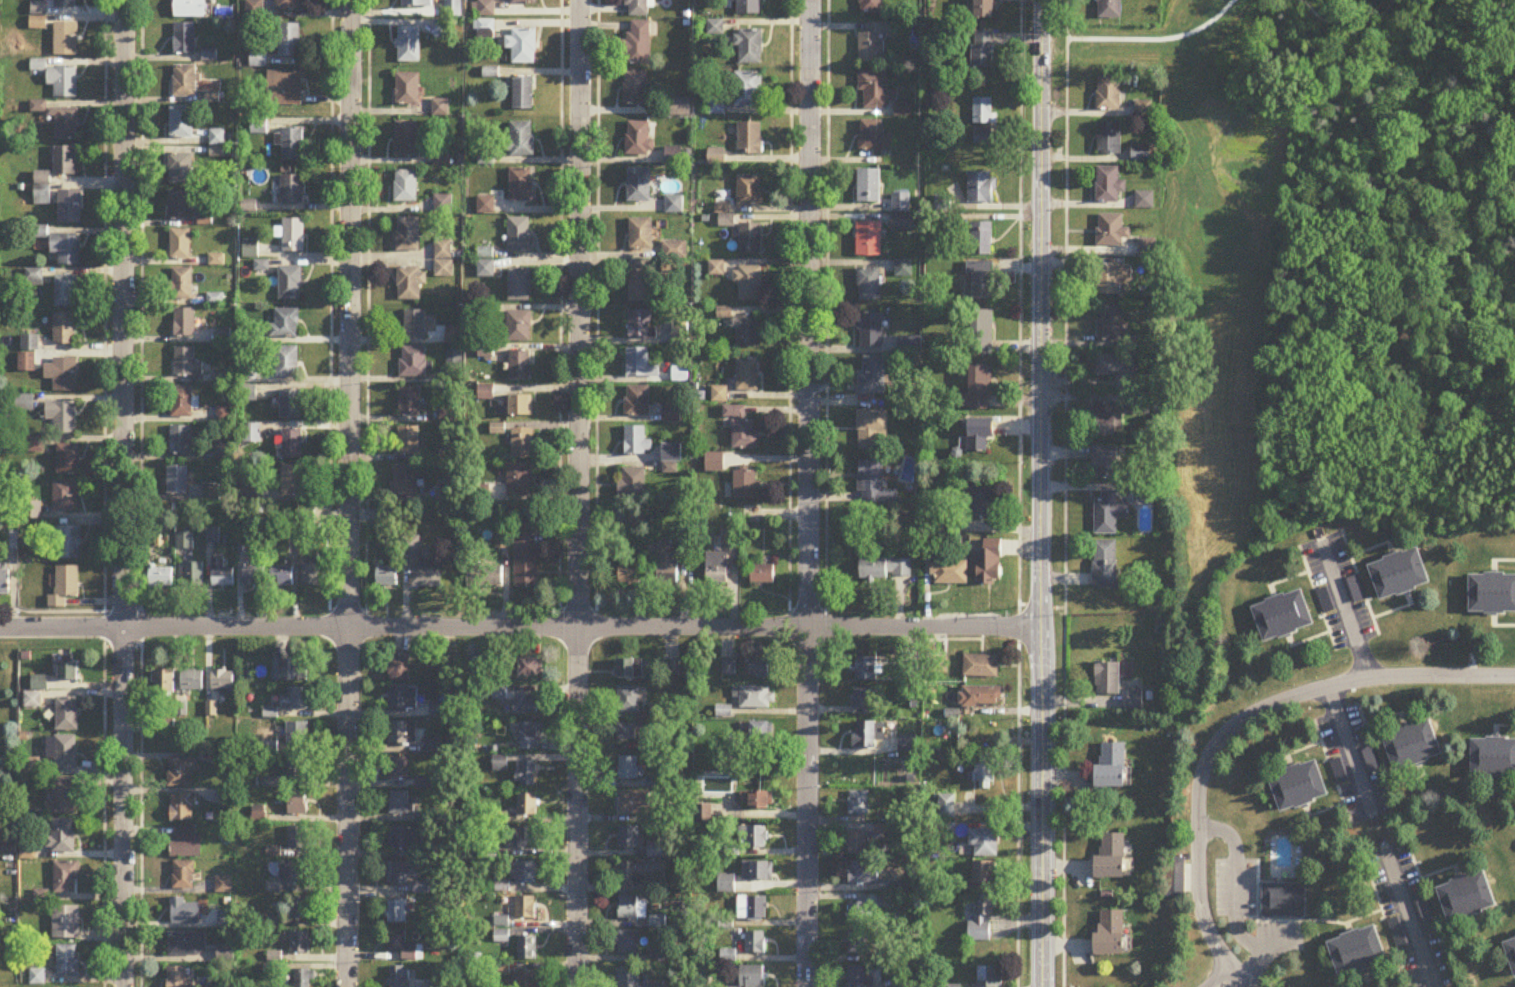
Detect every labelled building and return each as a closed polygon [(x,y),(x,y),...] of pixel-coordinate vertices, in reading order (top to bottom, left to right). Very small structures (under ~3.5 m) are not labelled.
[(53,8),(76,8),(76,0),(53,0),(53,8)] [(207,0),(174,0),(174,18),(207,18),(207,0)] [(298,12),(298,0),(275,0),(275,12),(298,12)] [(626,17),(648,17),(648,0),(626,0),(626,17)] [(760,15),(760,0),(737,0),(737,15),(760,15)] [(860,12),(882,12),(882,0),(860,0),(860,12)] [(997,18),(997,0),(976,0),(976,18),(997,18)] [(1121,0),(1098,0),(1098,19),(1121,19),(1121,0)] [(42,4),(31,6),(34,19),(29,20),(31,31),(47,28),(42,4)] [(649,66),(649,22),(630,22),(630,33),(624,33),(624,66),(649,66)] [(77,24),(54,24),(54,56),(77,56),(77,24)] [(195,24),(174,24),(174,55),(195,55),(195,24)] [(300,57),(300,24),(277,24),(277,57),(300,57)] [(898,24),(869,24),(869,33),(859,33),(858,64),(883,65),(883,39),(898,40),(898,24)] [(420,63),(420,28),(398,28),(398,63),(420,63)] [(536,29),(512,29),(512,38),(506,38),(506,49),(512,49),(512,65),(536,65),(536,29)] [(762,30),(737,30),(737,65),(762,65),(762,30)] [(995,69),(995,31),(974,31),(974,69),(995,69)] [(173,97),(196,97),(196,66),(173,66),(173,97)] [(77,68),(47,68),(47,86),(54,86),(54,98),(77,98),(77,68)] [(624,106),(647,106),(647,71),(624,71),(624,106)] [(302,106),(302,72),(268,72),(268,106),(302,106)] [(734,108),(761,108),(761,72),(734,72),(734,108)] [(887,72),(859,72),(859,92),(864,92),(864,110),(887,110),(887,102),(895,102),(895,93),(887,93),(887,72)] [(396,106),(419,106),(419,73),(396,73),(396,106)] [(1120,110),(1120,77),(1098,77),(1098,110),(1120,110)] [(512,111),(533,111),(533,78),(512,78),(512,111)] [(994,98),(973,98),(973,124),(994,124),(994,98)] [(1136,117),(1151,117),(1150,102),(1136,103),(1136,117)] [(32,107),(32,115),(56,116),(56,140),(77,140),(77,107),(32,107)] [(193,107),(169,107),(169,139),(193,139),(193,107)] [(892,135),(882,135),(882,121),(860,121),(860,152),(892,152),(892,135)] [(420,122),(394,122),(394,156),(420,156),(420,122)] [(651,156),(651,122),(626,122),(626,156),(651,156)] [(763,122),(737,122),(737,155),(763,155),(763,122)] [(1098,122),(1098,155),(1120,155),(1120,122),(1098,122)] [(533,123),(509,123),(509,157),(533,157),(533,123)] [(303,129),(281,129),(281,161),(303,161),(303,129)] [(993,145),(993,129),(974,129),(974,145),(993,145)] [(1151,145),(1132,145),(1132,162),(1150,162),(1151,145)] [(76,176),(76,147),(53,147),(53,176),(76,176)] [(666,165),(686,165),(686,149),(666,149),(666,165)] [(169,155),(169,185),(192,185),(192,155),(169,155)] [(1120,181),(1120,167),(1096,167),(1096,203),(1120,203),(1120,193),(1126,193),(1126,181),(1120,181)] [(533,202),(533,170),(509,170),(509,202),(533,202)] [(627,170),(627,203),(649,203),(649,170),(627,170)] [(857,204),(879,204),(879,171),(857,171),(857,204)] [(417,202),(417,172),(394,172),(394,202),(417,202)] [(968,203),(995,203),(995,174),(968,174),(968,203)] [(279,176),(279,203),(304,203),(304,176),(279,176)] [(762,176),(737,176),(737,207),(762,207),(762,176)] [(58,225),(81,225),(81,191),(58,191),(58,225)] [(188,219),(188,192),(168,192),(168,219),(188,219)] [(1153,192),(1136,192),(1136,209),(1153,209),(1153,192)] [(892,212),(908,213),(909,196),(893,196),(892,212)] [(682,197),(665,197),(665,214),(682,214),(682,197)] [(719,228),(734,228),(734,215),(719,215),(719,228)] [(1131,229),(1123,229),(1123,215),(1097,215),(1097,247),(1123,247),(1123,239),(1131,239),(1131,229)] [(303,219),(283,219),(283,253),(303,253),(303,219)] [(419,219),(396,219),(396,252),(419,252),(419,219)] [(530,219),(508,219),(508,253),(530,253),(530,219)] [(629,219),(629,251),(652,251),(652,219),(629,219)] [(992,223),(972,223),(972,255),(992,255),(992,223)] [(761,255),(761,224),(739,224),(739,255),(761,255)] [(857,257),(881,257),(881,224),(857,224),(857,257)] [(190,260),(190,230),(171,230),(171,260),(190,260)] [(80,236),(50,236),(50,255),(58,255),(58,267),(80,267),(80,236)] [(1156,258),(1156,239),(1138,239),(1138,258),(1156,258)] [(452,279),(452,242),(434,242),(434,279),(452,279)] [(662,243),(662,260),(685,260),(685,243),(662,243)] [(994,301),(994,263),(969,263),(969,301),(994,301)] [(1131,266),(1097,266),(1097,296),(1118,296),(1118,280),(1131,280),(1131,266)] [(301,267),(278,267),(278,301),(301,301),(301,267)] [(420,268),(398,268),(398,301),(420,301),(420,268)] [(739,282),(739,301),(761,301),(761,268),(736,268),(736,282),(739,282)] [(651,269),(629,269),(629,303),(651,303),(651,269)] [(192,270),(171,270),(171,301),(192,301),(192,270)] [(508,303),(531,303),(531,270),(508,270),(508,303)] [(879,270),(858,270),(858,302),(879,302),(879,270)] [(55,308),(78,308),(78,277),(55,277),(55,308)] [(1122,307),(1098,307),(1098,343),(1122,343),(1122,307)] [(174,310),(174,337),(194,337),(194,310),(174,310)] [(298,339),(298,310),(274,310),(274,324),(270,324),(270,339),(298,339)] [(404,339),(424,339),(424,311),(404,311),(404,339)] [(629,341),(651,341),(651,311),(629,311),(629,341)] [(972,356),(994,356),(994,311),(972,311),(972,356)] [(531,343),(531,313),(507,313),(507,343),(531,343)] [(53,345),(77,345),(77,315),(53,315),(53,345)] [(882,349),(882,315),(859,315),(859,349),(882,349)] [(758,318),(735,318),(735,348),(758,348),(758,318)] [(22,337),(22,351),(38,351),(38,337),(22,337)] [(275,379),(298,379),(298,348),(275,348),(275,379)] [(426,348),(401,348),(401,378),(426,378),(426,348)] [(204,376),(204,363),(195,363),(195,349),(174,349),(174,376),(204,376)] [(626,378),(659,378),(659,367),(648,367),(648,349),(626,349),(626,378)] [(509,381),(530,381),(530,352),(509,352),(509,381)] [(19,372),(35,372),(35,355),(19,355),(19,372)] [(1096,376),(1117,376),(1117,391),(1135,391),(1135,355),(1096,355),(1096,376)] [(884,358),(859,358),(859,395),(884,395),(884,358)] [(758,359),(737,359),(737,393),(758,393),(758,359)] [(77,360),(53,360),(53,366),(45,366),(45,380),(53,380),(53,393),(77,393),(77,360)] [(991,410),(991,367),(969,367),(969,410),(991,410)] [(673,382),(687,382),(687,369),(673,369),(673,382)] [(648,418),(648,386),(625,386),(625,418),(648,418)] [(192,419),(192,388),(171,388),(171,419),(192,419)] [(420,388),(399,388),(399,416),(420,416),(420,388)] [(280,420),(300,420),(300,392),(280,392),(280,420)] [(533,396),(510,396),(510,416),(533,416),(533,396)] [(76,403),(46,403),(46,422),(55,422),(55,434),(76,434),(76,403)] [(1095,437),(1117,437),(1117,404),(1095,404),(1095,437)] [(662,423),(681,423),(681,405),(662,405),(662,423)] [(758,450),(758,422),(744,421),(744,408),(723,407),(723,418),(733,418),(733,450),(758,450)] [(887,411),(858,411),(858,450),(887,450),(887,411)] [(995,420),(967,420),(967,454),(988,454),(988,439),(995,439),(995,420)] [(171,455),(199,455),(199,427),(171,427),(171,455)] [(398,456),(418,456),(418,427),(398,427),(398,456)] [(625,455),(651,455),(651,440),(646,440),(646,427),(625,427),(625,455)] [(511,459),(533,459),(533,429),(511,429),(511,459)] [(281,432),(281,460),(303,460),(303,432),(281,432)] [(79,476),(79,445),(57,445),(57,476),(79,476)] [(681,445),(664,445),(664,463),(681,463),(681,445)] [(1093,448),(1093,479),(1118,479),(1118,448),(1093,448)] [(706,473),(723,473),(723,454),(706,454),(706,473)] [(859,502),(884,502),(884,462),(859,462),(859,502)] [(303,498),(303,465),(282,465),(282,498),(303,498)] [(394,465),(394,499),(418,499),(418,465),(394,465)] [(508,465),(508,498),(533,498),(533,465),(508,465)] [(187,467),(168,467),(168,497),(187,497),(187,467)] [(645,468),(619,468),(619,501),(645,501),(645,468)] [(759,472),(734,472),(734,500),(759,500),(759,472)] [(77,513),(77,482),(54,482),(54,513),(77,513)] [(994,518),(994,484),(973,484),(973,501),(973,518),(994,518)] [(205,488),(205,500),(218,500),(218,488),(205,488)] [(1094,536),(1116,536),(1116,520),(1129,520),(1129,505),(1117,505),(1117,492),(1100,492),(1100,501),(1094,501),(1094,536)] [(648,507),(629,507),(629,525),(648,525),(648,507)] [(394,529),(394,512),(379,512),(379,529),(394,529)] [(58,560),(81,560),(81,527),(58,527),(58,560)] [(18,532),(3,532),(3,550),(18,550),(18,532)] [(516,587),(537,587),(537,533),(516,533),(516,587)] [(176,549),(192,550),(192,534),(177,534),(176,549)] [(403,538),(403,555),(410,555),(411,589),(442,589),(441,563),(421,563),(421,537),(403,538)] [(924,554),(935,555),(937,541),(925,540),(924,554)] [(986,565),(977,565),(978,586),(1002,585),(1002,542),(986,542),(986,565)] [(1117,542),(1093,542),(1093,590),(1117,590),(1117,542)] [(1381,601),(1431,587),(1421,549),(1370,564),(1381,601)] [(728,553),(706,553),(706,585),(728,585),(728,553)] [(659,555),(659,591),(679,591),(679,555),(659,555)] [(212,587),(234,587),(234,569),(223,569),(223,559),(212,559),(212,587)] [(860,559),(860,579),(911,579),(911,559),(860,559)] [(967,585),(967,561),(931,561),(931,585),(967,585)] [(204,564),(185,564),(185,589),(204,589),(204,564)] [(294,587),(294,565),(272,565),(272,587),(294,587)] [(775,565),(751,565),(751,585),(775,585),(775,565)] [(302,587),(323,587),(323,566),(302,566),(302,587)] [(503,566),(467,566),(467,590),(503,590),(503,566)] [(642,584),(642,566),(618,566),(618,584),(642,584)] [(67,608),(67,599),(79,599),(79,568),(57,568),(57,596),(50,596),(50,608),(67,608)] [(265,568),(244,568),(244,587),(265,587),(265,568)] [(174,588),(174,569),(149,569),(149,588),(174,588)] [(398,587),(398,569),(377,569),(377,587),(398,587)] [(0,571),(0,595),(9,595),(9,571),(0,571)] [(1471,574),(1471,614),(1514,614),(1514,574),(1471,574)] [(1264,643),(1315,628),(1304,590),(1253,606),(1264,643)] [(998,657),(964,657),(964,678),(998,678),(998,657)] [(483,676),(483,659),(466,659),(466,676),(483,676)] [(521,677),(541,677),(541,659),(521,659),(521,677)] [(877,682),(877,659),(855,659),(855,682),(877,682)] [(770,660),(751,660),(751,677),(770,677),(770,660)] [(308,683),(308,661),(273,661),(273,683),(308,683)] [(410,661),(390,661),(390,684),(410,684),(410,661)] [(618,678),(651,678),(651,661),(618,661),(618,678)] [(722,675),(734,675),(734,662),(722,662),(722,675)] [(79,664),(59,664),(59,683),(79,683),(79,664)] [(1096,664),(1096,696),(1120,696),(1120,664),(1096,664)] [(155,672),(155,697),(174,697),(174,672),(155,672)] [(182,692),(203,692),(203,672),(182,672),(182,692)] [(212,692),(234,692),(234,673),(212,673),(212,692)] [(33,691),(48,691),(48,677),(33,677),(33,691)] [(617,714),(640,714),(640,687),(617,687),(617,714)] [(774,709),(774,687),(733,687),(733,699),(740,699),(740,709),(774,709)] [(417,688),(389,688),(389,711),(417,711),(417,688)] [(1002,688),(960,688),(960,707),(1002,707),(1002,688)] [(306,689),(287,689),(287,697),(281,697),(281,711),(306,711),(306,689)] [(854,715),(879,715),(879,689),(854,689),(854,715)] [(1128,711),(1143,711),(1143,690),(1128,690),(1128,711)] [(514,713),(538,713),(538,695),(514,695),(514,713)] [(79,731),(79,698),(56,698),(56,731),(79,731)] [(430,705),(430,719),(442,719),(442,705),(430,705)] [(1443,758),(1433,720),(1384,733),(1394,771),(1443,758)] [(750,723),(750,741),(773,741),(773,723),(750,723)] [(854,748),(884,748),(884,723),(854,723),(854,748)] [(306,746),(306,724),(287,724),(287,746),(306,746)] [(415,746),(415,724),(389,724),(389,746),(415,746)] [(544,724),(520,724),(520,752),(544,752),(544,724)] [(618,724),(618,741),(639,741),(639,724),(618,724)] [(77,769),(78,737),(48,737),(48,759),(55,759),(55,769),(77,769)] [(1472,739),(1472,779),(1514,779),(1514,739),(1472,739)] [(1126,788),(1126,744),(1101,744),(1101,766),(1096,766),(1096,789),(1126,788)] [(618,757),(618,780),(638,780),(638,757),(618,757)] [(307,758),(287,758),(287,779),(307,779),(307,758)] [(410,780),(410,759),(388,759),(388,780),(410,780)] [(39,775),(39,760),(25,760),(25,775),(39,775)] [(169,788),(192,788),(192,774),(197,774),(198,760),(169,760),(169,788)] [(994,791),(994,760),(976,760),(976,791),(994,791)] [(1269,777),(1281,814),(1329,799),(1318,762),(1269,777)] [(521,788),(536,788),(536,763),(521,763),(521,788)] [(53,779),(53,816),(77,816),(77,779),(53,779)] [(618,814),(650,814),(650,792),(618,792),(618,814)] [(848,816),(868,816),(868,792),(848,792),(848,816)] [(389,815),(412,815),(412,793),(389,793),(389,815)] [(741,793),(741,809),(771,809),(771,793),(741,793)] [(288,815),(306,815),(306,794),(288,794),(288,815)] [(538,818),(538,795),(519,795),(519,818),(538,818)] [(171,821),(196,821),(196,796),(171,796),(171,821)] [(75,854),(75,820),(51,820),(51,854),(75,854)] [(171,835),(171,858),(197,858),(197,827),(180,827),(180,835),(171,835)] [(745,848),(766,848),(766,827),(736,827),(736,842),(745,842),(745,848)] [(288,850),(308,850),(308,828),(288,828),(288,850)] [(417,849),(417,828),(388,828),(388,849),(417,849)] [(618,850),(638,850),(638,828),(618,828),(618,850)] [(536,829),(506,829),(506,849),(536,849),(536,829)] [(969,847),(975,847),(975,857),(997,857),(997,830),(969,830),(969,847)] [(868,833),(848,833),(848,856),(868,856),(868,833)] [(1126,835),(1098,835),(1098,880),(1126,880),(1126,835)] [(648,844),(648,858),(662,858),(662,844),(648,844)] [(195,890),(195,862),(173,862),(173,890),(195,890)] [(742,880),(773,880),(773,862),(742,862),(742,880)] [(877,862),(848,862),(848,884),(877,884),(877,862)] [(972,885),(995,885),(995,862),(972,862),(972,885)] [(78,895),(78,863),(53,863),(53,895),(78,895)] [(280,863),(280,887),(310,887),(310,863),(280,863)] [(388,863),(388,884),(407,884),(407,863),(388,863)] [(536,885),(536,863),(511,863),(511,885),(536,885)] [(615,863),(615,884),(627,884),(627,893),(645,893),(645,877),(664,877),(664,863),(615,863)] [(1439,887),(1450,925),(1499,910),(1488,872),(1439,887)] [(1261,920),(1305,920),(1305,884),(1261,884),(1261,920)] [(967,922),(968,942),(990,942),(990,916),(996,916),(996,896),(975,896),(975,922),(967,922)] [(199,925),(199,903),(185,903),(185,898),(171,898),(171,925),(199,925)] [(309,920),(308,898),(292,898),(292,920),(309,920)] [(638,898),(618,898),(618,921),(645,921),(645,902),(638,902),(638,898)] [(766,920),(766,898),(738,898),(738,920),(766,920)] [(535,899),(515,899),(515,920),(535,920),(535,899)] [(406,925),(407,902),(388,902),(387,924),(406,925)] [(866,903),(848,903),(848,925),(866,925),(866,903)] [(80,939),(80,908),(53,908),(53,939),(80,939)] [(1125,912),(1101,912),(1101,934),(1096,934),(1096,956),(1125,956),(1125,912)] [(650,917),(650,928),(665,928),(665,917),(650,917)] [(1379,928),(1330,941),(1340,979),(1389,966),(1379,928)] [(868,931),(848,931),(848,955),(868,955),(868,931)] [(205,933),(168,933),(168,956),(205,956),(205,933)] [(289,954),(310,954),(310,933),(289,933),(289,954)] [(388,933),(388,953),(402,953),(402,962),(418,962),(418,946),(406,946),(406,933),(388,933)] [(637,955),(637,933),(617,933),(617,955),(637,955)] [(745,955),(766,955),(766,933),(745,933),(745,955)] [(517,962),(536,962),(536,938),(517,938),(517,962)] [(1505,942),(1514,973),(1514,939),(1505,942)] [(57,978),(78,978),(78,947),(57,947),(57,978)] [(764,967),(741,967),(741,986),(764,986),(764,967)] [(873,978),(866,978),(866,967),(848,967),(848,986),(873,986),(873,978)] [(978,967),(978,986),(1002,986),(1002,967),(978,967)] [(191,968),(168,968),(168,986),(191,986),(191,968)] [(390,968),(390,986),(405,986),(405,985),(410,985),(410,968),(390,968)] [(618,968),(618,986),(637,986),(637,968),(618,968)] [(312,971),(294,971),(294,986),(312,986),(312,971)] [(514,974),(514,986),(536,986),(536,974),(514,974)]
